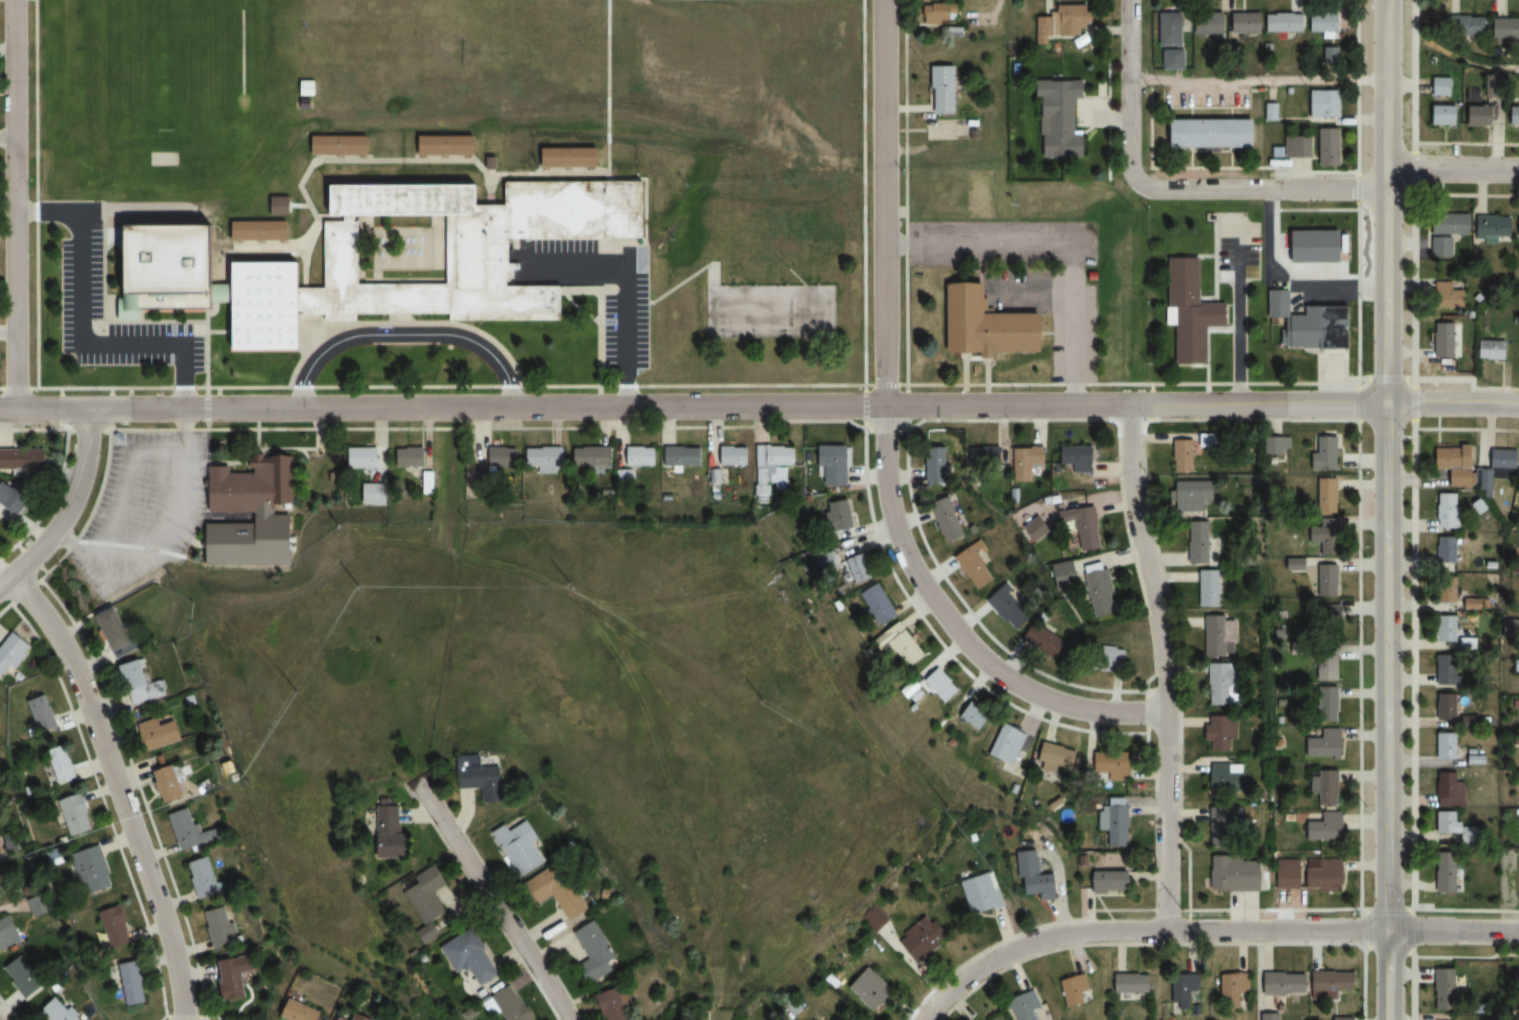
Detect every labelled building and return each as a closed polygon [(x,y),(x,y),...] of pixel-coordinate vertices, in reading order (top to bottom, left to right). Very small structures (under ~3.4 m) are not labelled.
[(960,4),(927,4),(927,27),(942,27),(942,37),(964,38),(965,25),(960,25),(960,4)] [(1074,36),(1074,28),(1080,28),(1079,5),(1044,6),(1044,16),(1031,16),(1032,46),(1044,45),(1043,37),(1074,36)] [(1175,13),(1153,13),(1153,45),(1175,45),(1175,13)] [(1188,35),(1218,35),(1218,13),(1188,13),(1188,35)] [(1225,14),(1225,35),(1254,35),(1254,14),(1225,14)] [(1261,14),(1261,33),(1297,33),(1297,14),(1261,14)] [(1305,33),(1335,33),(1335,14),(1305,14),(1305,33)] [(1444,36),(1480,36),(1480,16),(1444,16),(1444,36)] [(1486,18),(1486,38),(1518,38),(1518,18),(1486,18)] [(1179,70),(1179,50),(1157,50),(1157,70),(1179,70)] [(935,66),(935,114),(959,114),(958,66),(935,66)] [(1448,96),(1448,78),(1427,78),(1427,96),(1448,96)] [(296,80),(315,81),(315,95),(296,95),(296,80)] [(1036,158),(1078,158),(1078,132),(1069,132),(1069,99),(1080,99),(1080,80),(1030,80),(1030,99),(1036,99),(1036,158)] [(1305,118),(1334,118),(1334,90),(1305,90),(1305,118)] [(299,98),(312,98),(312,109),(299,109),(299,98)] [(1262,121),(1275,121),(1275,104),(1262,104),(1262,121)] [(1425,125),(1452,125),(1452,105),(1425,105),(1425,125)] [(1460,126),(1487,126),(1487,105),(1460,105),(1460,126)] [(1518,126),(1518,106),(1502,106),(1502,126),(1518,126)] [(1248,147),(1248,119),(1160,119),(1160,147),(1248,147)] [(1336,130),(1316,130),(1316,166),(1336,166),(1336,130)] [(419,137),(475,136),(475,157),(419,157),(419,137)] [(312,138),(368,137),(368,156),(312,157),(312,138)] [(1310,137),(1281,137),(1281,158),(1310,158),(1310,137)] [(543,150),(598,150),(598,170),(543,170),(543,150)] [(497,170),(484,170),(484,155),(497,155),(497,170)] [(302,287),(324,287),(325,220),(343,220),(343,218),(324,218),(324,184),(485,185),(485,214),(488,214),(492,214),(492,203),(504,203),(504,181),(652,181),(652,238),(646,238),(511,239),(511,279),(508,279),(508,284),(562,284),(562,290),(562,320),(450,321),(450,313),(406,313),(393,313),(357,313),(357,321),(324,321),(324,314),(302,314),(302,287)] [(271,195),(290,195),(290,200),(290,204),(290,212),(290,214),(271,214),(271,195)] [(1464,235),(1464,214),(1428,214),(1428,235),(1464,235)] [(1508,237),(1508,216),(1472,216),(1472,237),(1508,237)] [(232,220),(268,220),(288,220),(288,239),(287,242),(284,242),(280,242),(280,239),(273,240),(265,240),(265,242),(262,242),(258,242),(258,239),(250,240),(243,240),(243,242),(240,242),(236,242),(235,240),(232,240),(232,220)] [(123,221),(213,223),(212,283),(225,284),(224,296),(219,296),(219,302),(216,302),(212,302),(212,307),(205,307),(144,307),(139,307),(139,314),(122,314),(123,250),(123,221)] [(1428,259),(1450,259),(1450,238),(1428,238),(1428,259)] [(1163,327),(1171,327),(1171,365),(1203,366),(1203,328),(1222,328),(1222,304),(1195,304),(1195,258),(1163,258),(1163,327)] [(297,261),(297,288),(302,287),(302,314),(298,313),(298,350),(231,350),(231,334),(231,331),(231,328),(230,303),(233,303),(233,284),(233,261),(297,261)] [(1448,282),(1430,282),(1430,308),(1459,308),(1459,291),(1448,291),(1448,282)] [(984,283),(948,283),(947,353),(985,353),(985,359),(998,359),(998,352),(1041,352),(1042,316),(984,316),(984,283)] [(225,284),(233,284),(233,303),(230,303),(219,302),(219,296),(224,296),(225,284)] [(1285,291),(1272,291),(1272,314),(1285,314),(1285,291)] [(1451,323),(1429,323),(1429,358),(1451,358),(1451,323)] [(1307,333),(1307,324),(1277,324),(1277,348),(1345,348),(1345,333),(1307,333)] [(1502,341),(1472,341),(1472,360),(1501,361),(1502,341)] [(1313,454),(1305,454),(1305,470),(1332,470),(1332,436),(1313,436),(1313,454)] [(1286,456),(1286,437),(1262,437),(1262,456),(1286,456)] [(1190,472),(1190,441),(1169,441),(1169,472),(1190,472)] [(719,465),(750,465),(750,446),(719,446),(719,465)] [(796,466),(797,447),(760,446),(759,495),(770,495),(770,483),(777,483),(777,465),(796,466)] [(851,446),(829,446),(829,475),(851,475),(851,446)] [(573,447),(573,469),(612,469),(612,447),(573,447)] [(656,466),(656,447),(626,447),(626,466),(656,466)] [(948,484),(948,447),(926,447),(926,484),(948,484)] [(1072,472),(1094,472),(1094,447),(1060,447),(1060,464),(1072,464),(1072,472)] [(346,469),(379,469),(379,448),(346,448),(346,469)] [(426,448),(395,448),(395,467),(426,467),(426,448)] [(517,466),(517,448),(489,448),(489,473),(499,473),(499,466),(517,466)] [(525,470),(564,470),(564,448),(525,448),(525,470)] [(703,448),(664,448),(664,466),(703,466),(703,448)] [(1004,448),(970,448),(970,465),(1004,465),(1004,448)] [(1046,448),(1016,448),(1016,465),(1046,465),(1046,448)] [(47,476),(45,449),(0,451),(0,471),(27,470),(27,477),(47,476)] [(1443,469),(1443,486),(1467,485),(1467,469),(1457,469),(1457,449),(1429,449),(1429,469),(1443,469)] [(1514,451),(1483,450),(1482,490),(1488,490),(1488,479),(1513,480),(1514,451)] [(283,457),(265,457),(257,464),(246,458),(241,468),(245,470),(245,475),(227,475),(227,469),(209,468),(208,511),(251,512),(251,523),(203,523),(203,565),(285,566),(286,512),(271,512),(271,503),(283,503),(283,457)] [(432,494),(433,472),(420,471),(419,493),(432,494)] [(1313,514),(1334,514),(1334,477),(1313,477),(1313,514)] [(385,504),(385,479),(358,479),(358,504),(385,504)] [(32,490),(17,481),(10,493),(0,487),(0,513),(14,521),(32,490)] [(1171,482),(1171,506),(1208,506),(1208,482),(1171,482)] [(1435,527),(1456,527),(1456,494),(1435,494),(1435,527)] [(967,538),(954,498),(934,504),(947,544),(967,538)] [(855,529),(850,499),(827,502),(832,532),(855,529)] [(1102,548),(1096,507),(1075,511),(1081,551),(1102,548)] [(1022,527),(1031,542),(1050,531),(1040,515),(1022,527)] [(1317,556),(1337,556),(1337,519),(1316,519),(1316,526),(1305,526),(1305,542),(1317,542),(1317,556)] [(1185,563),(1205,563),(1205,522),(1185,522),(1185,563)] [(1434,536),(1434,563),(1455,563),(1455,536),(1434,536)] [(986,548),(981,539),(955,557),(969,577),(987,565),(978,553),(986,548)] [(839,570),(836,552),(810,557),(813,574),(839,570)] [(875,579),(867,553),(848,558),(856,585),(875,579)] [(1282,572),(1302,572),(1302,559),(1282,559),(1282,572)] [(1079,586),(1077,561),(1052,564),(1055,588),(1079,586)] [(1335,596),(1335,566),(1315,566),(1315,596),(1335,596)] [(1095,618),(1118,613),(1108,569),(1085,575),(1095,618)] [(1216,572),(1195,572),(1195,606),(1216,606),(1216,572)] [(1454,576),(1432,576),(1432,603),(1454,603),(1454,576)] [(857,596),(876,629),(899,615),(879,583),(857,596)] [(1033,617),(1004,583),(986,598),(1015,632),(1033,617)] [(95,611),(114,659),(136,650),(116,603),(95,611)] [(1313,604),(1313,635),(1338,635),(1338,604),(1313,604)] [(1231,615),(1202,615),(1202,656),(1231,656),(1231,615)] [(1453,642),(1453,615),(1433,615),(1433,642),(1453,642)] [(1057,662),(1069,643),(1037,622),(1025,640),(1057,662)] [(882,646),(903,675),(927,657),(907,628),(882,646)] [(31,646),(14,631),(0,648),(0,682),(31,646)] [(1472,650),(1472,638),(1458,638),(1458,650),(1472,650)] [(1099,648),(1099,670),(1127,670),(1127,648),(1099,648)] [(1335,654),(1313,654),(1313,681),(1335,681),(1335,654)] [(1455,686),(1455,656),(1434,656),(1434,686),(1455,686)] [(127,704),(165,696),(161,680),(147,683),(142,660),(119,665),(127,704)] [(1206,705),(1231,705),(1231,664),(1206,664),(1206,705)] [(938,706),(959,694),(943,668),(923,679),(938,706)] [(1335,688),(1312,688),(1312,723),(1335,723),(1335,688)] [(1453,721),(1453,695),(1433,695),(1433,721),(1453,721)] [(32,733),(56,730),(51,696),(27,699),(32,733)] [(956,716),(981,732),(992,715),(968,699),(956,716)] [(1202,718),(1202,743),(1206,743),(1206,752),(1228,752),(1228,718),(1202,718)] [(146,752),(182,741),(176,720),(158,725),(156,719),(138,724),(146,752)] [(1014,765),(1028,734),(1002,723),(988,754),(1014,765)] [(1337,731),(1304,731),(1304,759),(1337,759),(1337,731)] [(1433,761),(1456,761),(1456,734),(1433,734),(1433,761)] [(1057,775),(1060,766),(1073,771),(1079,753),(1047,742),(1038,768),(1057,775)] [(49,748),(54,783),(75,780),(69,745),(49,748)] [(1095,753),(1095,778),(1129,778),(1129,753),(1095,753)] [(462,756),(462,787),(485,787),(485,801),(506,801),(506,766),(486,766),(486,756),(462,756)] [(164,803),(184,797),(174,765),(154,772),(164,803)] [(1239,765),(1206,765),(1206,790),(1239,790),(1239,765)] [(1335,772),(1310,772),(1310,795),(1316,795),(1316,806),(1335,806),(1335,772)] [(1456,773),(1434,773),(1434,808),(1456,808),(1456,773)] [(63,825),(68,824),(70,835),(93,831),(86,794),(58,799),(63,825)] [(414,857),(414,832),(404,832),(403,802),(382,802),(383,857),(414,857)] [(1206,832),(1239,832),(1239,806),(1206,806),(1206,832)] [(1129,807),(1099,807),(1099,837),(1129,837),(1129,807)] [(179,850),(219,839),(217,828),(197,834),(190,808),(169,814),(179,850)] [(1302,842),(1338,842),(1338,813),(1316,813),(1316,821),(1302,821),(1302,842)] [(1433,813),(1433,835),(1456,835),(1456,813),(1433,813)] [(541,838),(531,820),(512,830),(508,823),(495,831),(521,877),(547,863),(536,841),(541,838)] [(86,893),(113,886),(102,844),(75,851),(86,893)] [(1062,900),(1061,875),(1040,875),(1040,852),(1020,852),(1021,896),(1038,896),(1039,901),(1062,900)] [(1452,893),(1452,853),(1432,853),(1432,893),(1452,893)] [(1206,892),(1253,892),(1253,861),(1237,861),(1237,854),(1206,854),(1206,892)] [(220,892),(208,856),(187,863),(198,899),(220,892)] [(592,907),(563,860),(541,874),(569,921),(592,907)] [(1302,860),(1302,891),(1338,891),(1338,860),(1302,860)] [(428,924),(449,912),(436,890),(449,883),(438,864),(420,875),(424,883),(410,891),(428,924)] [(997,870),(962,880),(972,916),(1007,907),(997,870)] [(1094,871),(1094,894),(1133,894),(1134,871),(1094,871)] [(101,910),(112,948),(133,942),(123,904),(101,910)] [(877,933),(891,920),(875,904),(861,917),(877,933)] [(214,947),(235,943),(228,908),(207,912),(214,947)] [(920,963),(951,934),(932,913),(901,942),(920,963)] [(9,914),(0,919),(0,950),(22,939),(9,914)] [(592,984),(618,969),(613,961),(621,957),(599,919),(577,932),(592,958),(581,965),(592,984)] [(458,972),(474,965),(482,985),(500,977),(480,929),(446,943),(458,972)] [(255,971),(253,955),(221,959),(226,1001),(246,998),(243,973),(255,971)] [(5,970),(22,991),(39,978),(23,956),(5,970)] [(148,1001),(139,959),(119,964),(127,1005),(148,1001)] [(848,986),(875,1013),(896,992),(869,966),(848,986)] [(1456,968),(1437,968),(1437,1010),(1456,1010),(1456,968)] [(1357,972),(1313,972),(1313,991),(1357,991),(1357,972)] [(1091,991),(1086,973),(1060,980),(1067,1008),(1087,1003),(1084,992),(1091,991)] [(1250,1008),(1250,973),(1223,973),(1223,1008),(1250,1008)] [(1266,973),(1266,994),(1308,994),(1308,973),(1266,973)] [(1200,974),(1175,974),(1175,1010),(1191,1010),(1191,992),(1200,992),(1200,974)] [(511,983),(485,1003),(495,1016),(502,1011),(509,1019),(533,1019),(537,1017),(511,983)] [(632,1008),(637,1006),(630,985),(602,994),(611,1019),(636,1019),(632,1008)] [(1035,1009),(1042,1005),(1034,989),(1008,1002),(1018,1019),(1040,1019),(1035,1009)] [(57,995),(39,1012),(46,1019),(81,1019),(57,995)] [(289,997),(281,1016),(290,1019),(320,1019),(323,1013),(289,997)]
